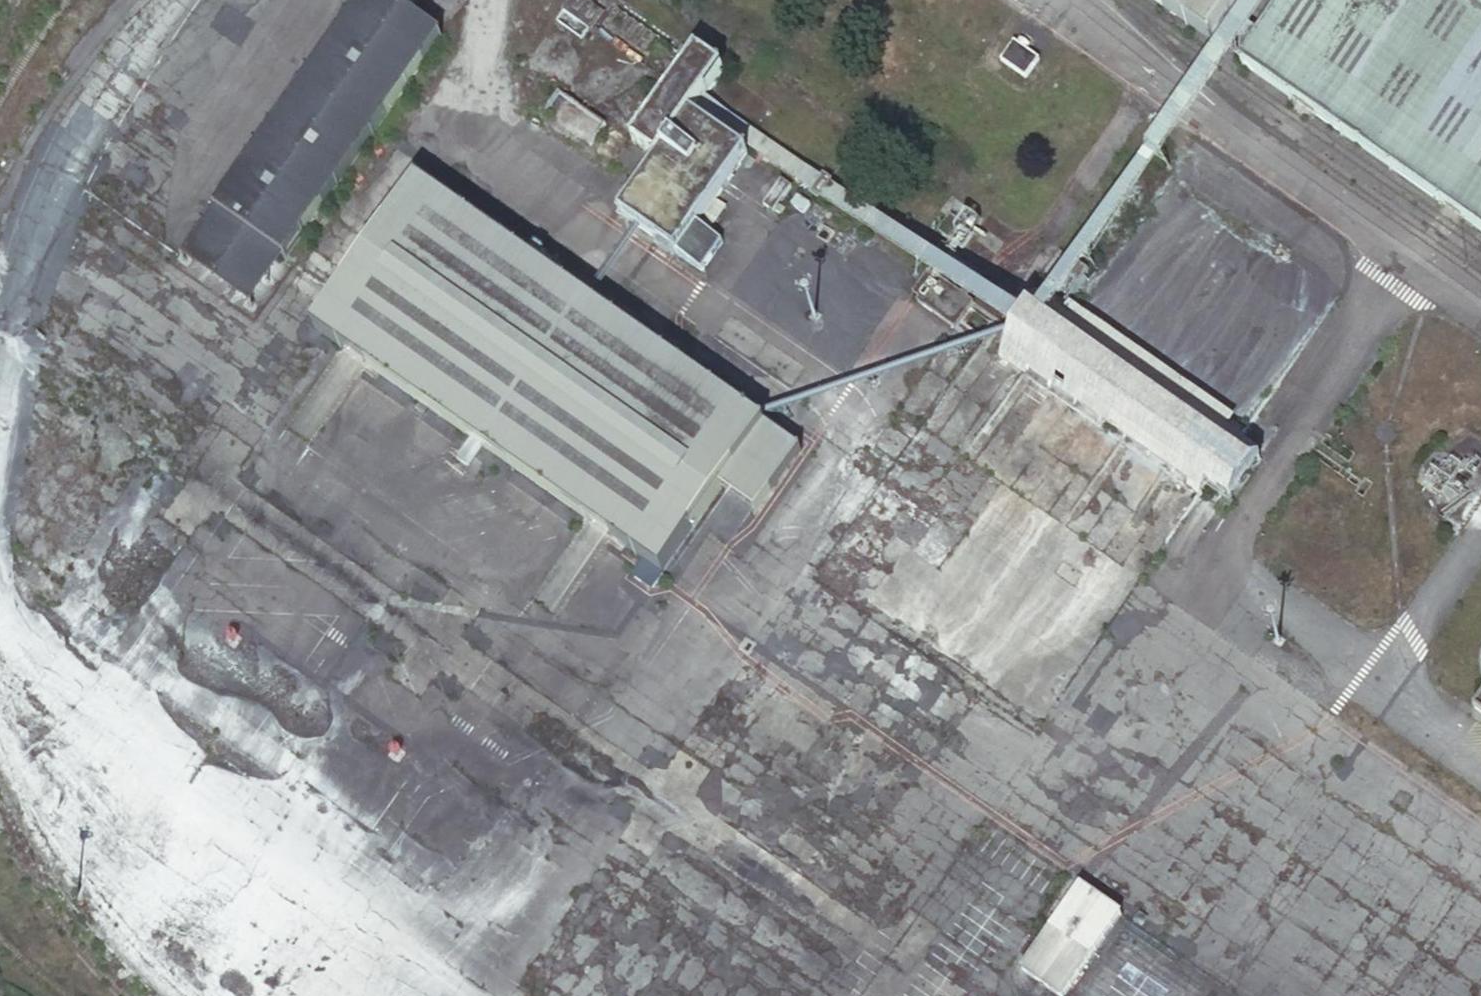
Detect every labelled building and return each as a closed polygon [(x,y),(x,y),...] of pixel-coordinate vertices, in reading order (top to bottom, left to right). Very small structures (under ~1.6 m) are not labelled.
[(216,210),(286,258),(441,35),(407,11),(391,0),(362,0),(216,210)] [(407,11),(415,0),(391,0),(407,11)] [(1254,0),(1156,0),(1222,46),(1254,0)] [(1255,67),(1359,140),(1480,227),(1480,0),(1302,0),(1255,67)] [(1013,41),(1000,60),(1026,78),(1039,59),(1026,50),(1029,45),(1020,39),(1017,44),(1013,41)] [(698,42),(635,131),(660,149),(622,202),(680,241),(698,215),(748,144),(692,104),(724,61),(698,42)] [(552,92),(538,122),(589,146),(603,116),(552,92)] [(801,451),(418,184),(316,329),(662,572),(720,490),(756,515),(801,451)] [(286,258),(216,210),(182,258),(252,307),(286,258)] [(724,233),(698,215),(680,241),(705,259),(724,233)] [(1280,429),(1057,271),(1017,327),(1239,485),(1280,429)] [(235,609),(252,586),(224,565),(206,588),(220,599),(221,598),(235,609)] [(1018,977),(1045,995),(1066,995),(1122,915),(1080,886),(1018,977)]
